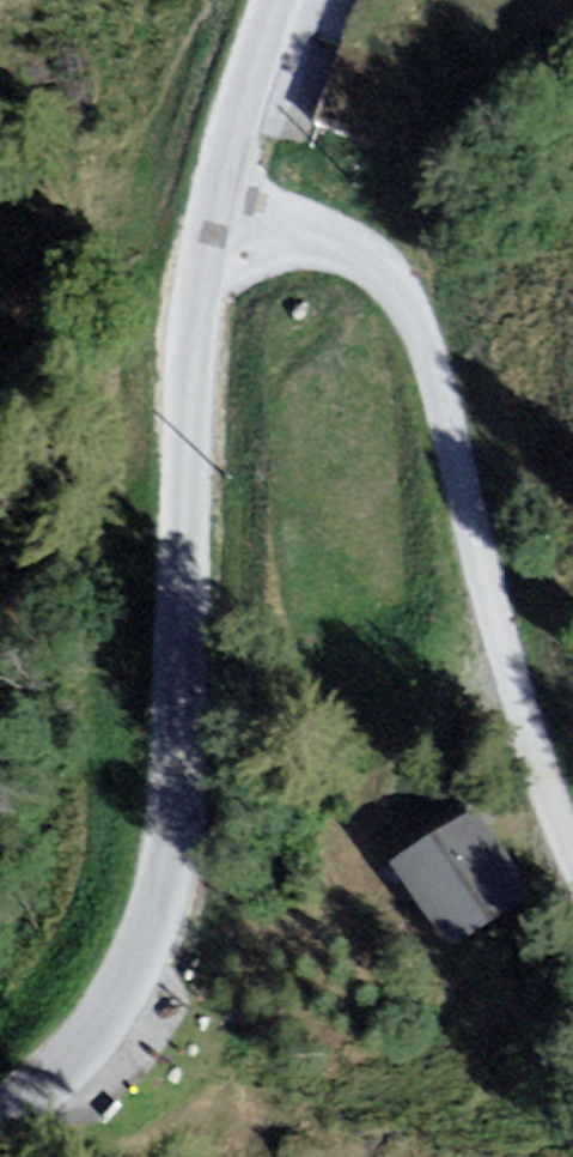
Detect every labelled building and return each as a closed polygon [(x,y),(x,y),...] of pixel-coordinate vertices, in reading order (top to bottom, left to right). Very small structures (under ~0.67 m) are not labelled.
[(474,806),(384,873),(442,950),(532,883),(474,806)]
